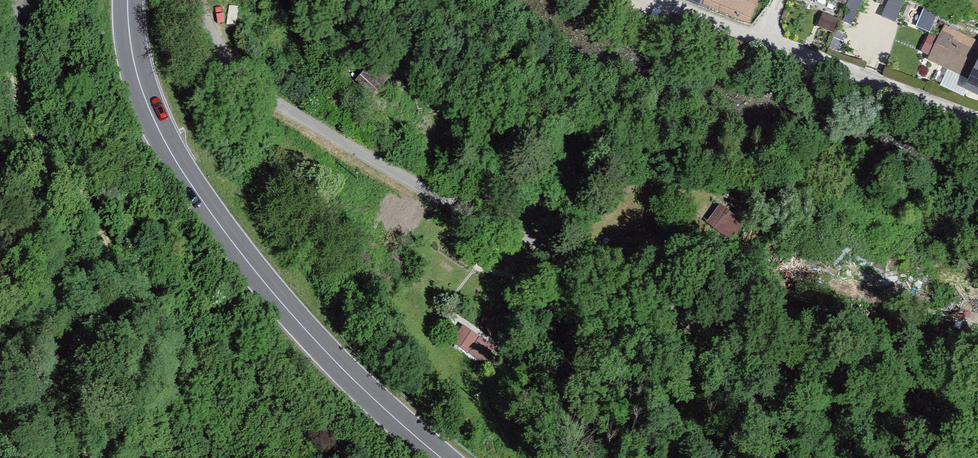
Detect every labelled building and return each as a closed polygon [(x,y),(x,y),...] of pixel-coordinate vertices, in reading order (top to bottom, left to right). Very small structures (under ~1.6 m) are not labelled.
[(700,4),(748,24),(758,0),(702,0),(700,4)] [(843,19),(850,0),(794,0),(843,19)] [(944,24),(937,40),(930,37),(921,54),(929,57),(925,65),(977,90),(977,40),(944,24)] [(745,224),(719,207),(705,228),(731,245),(745,224)] [(461,325),(453,345),(487,360),(495,340),(461,325)]
